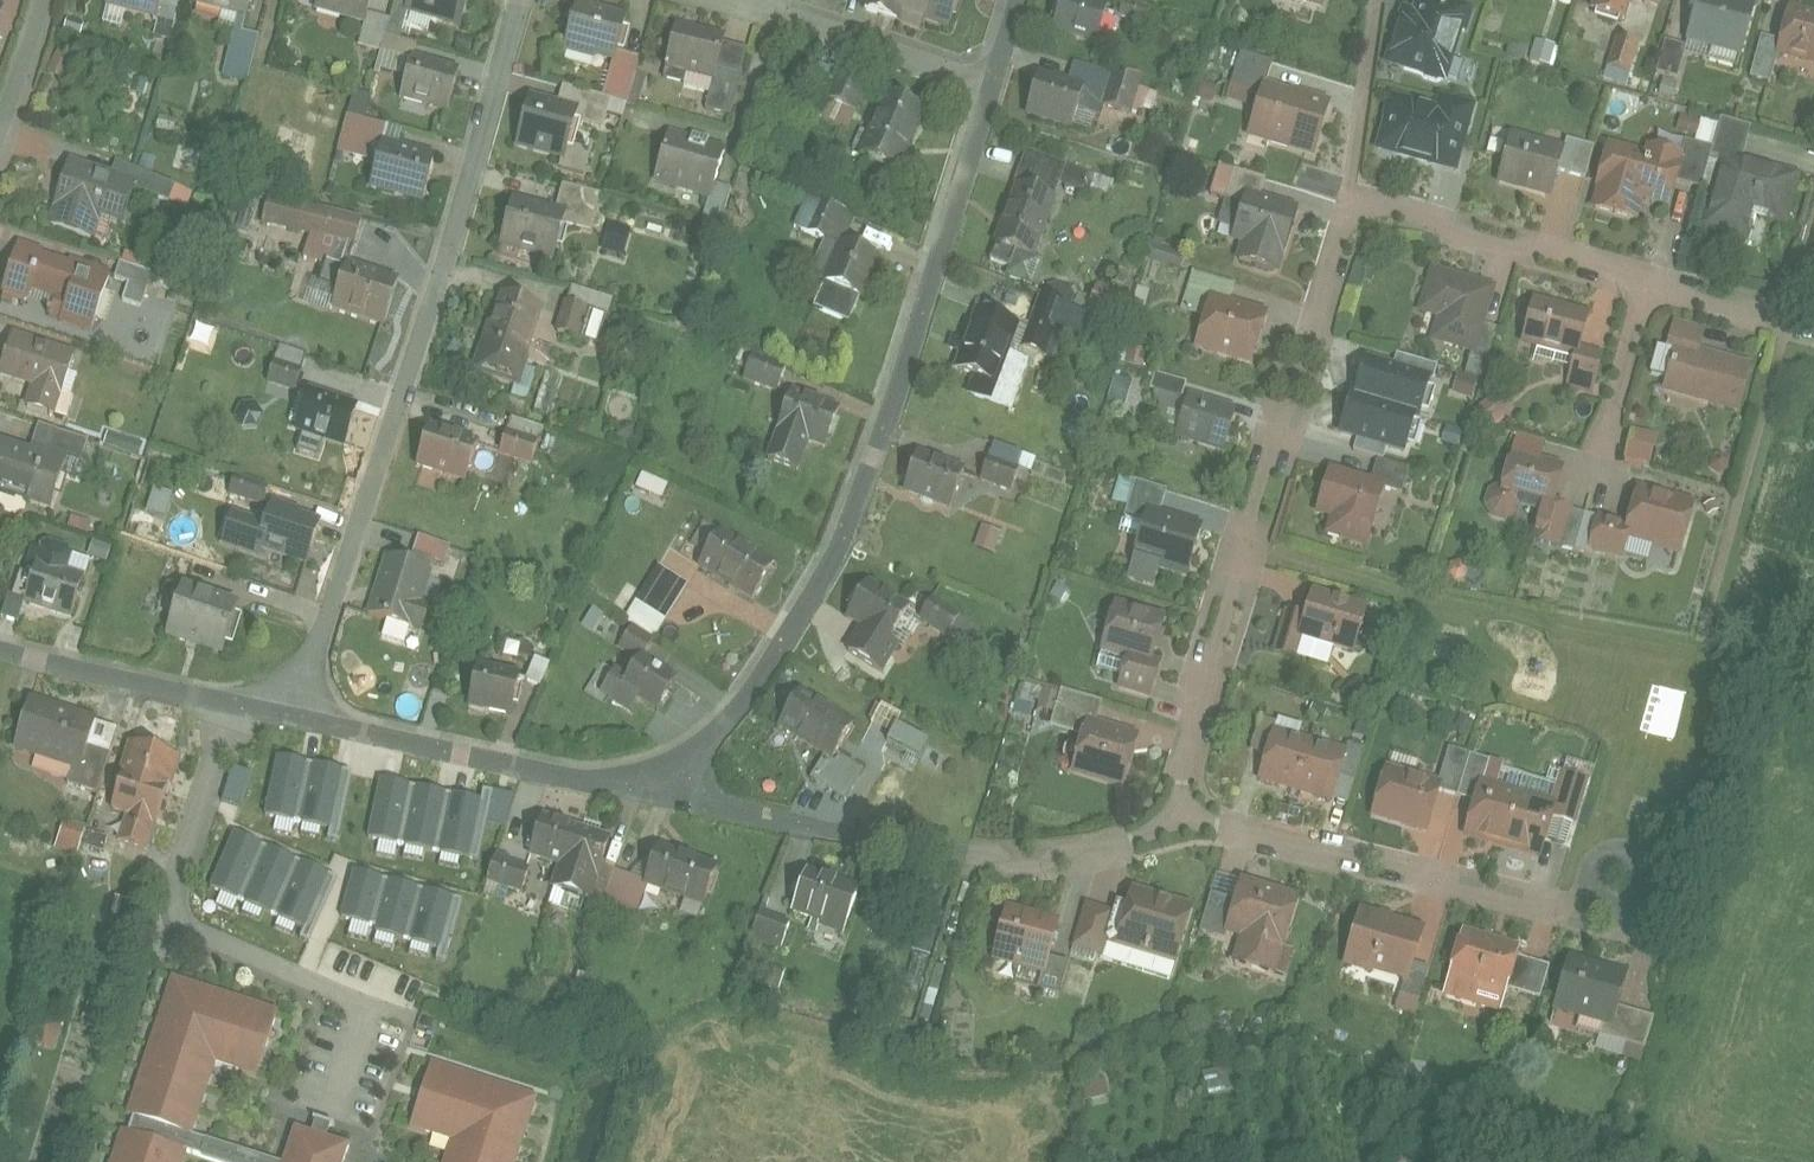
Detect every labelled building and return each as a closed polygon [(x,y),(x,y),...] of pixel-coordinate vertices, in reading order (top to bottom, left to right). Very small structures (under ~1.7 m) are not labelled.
[(108,5),(157,19),(163,0),(109,0),(108,5)] [(157,19),(160,20),(178,25),(185,0),(163,0),(157,19)] [(197,11),(239,21),(247,23),(253,0),(200,0),(197,11)] [(318,5),(317,10),(366,25),(370,11),(373,0),(320,0),(318,5)] [(389,33),(402,37),(409,10),(407,10),(409,0),(398,0),(393,18),(389,33)] [(407,10),(409,10),(462,26),(470,0),(409,0),(407,10)] [(960,0),(866,0),(862,11),(896,23),(899,14),(949,32),(960,0)] [(1056,31),(1099,44),(1113,0),(1066,0),(1056,31)] [(1126,0),(1121,16),(1150,25),(1155,9),(1126,0)] [(1325,11),(1329,0),(1290,0),(1325,11)] [(1385,59),(1442,78),(1458,28),(1463,30),(1470,9),(1443,0),(1419,0),(1416,10),(1403,6),(1385,59)] [(1598,9),(1628,18),(1634,0),(1601,0),(1598,9)] [(1758,1),(1754,0),(1699,0),(1688,42),(1743,57),(1758,1)] [(631,15),(581,1),(567,48),(617,62),(620,51),(631,15)] [(1793,4),(1783,41),(1779,57),(1813,67),(1813,10),(1793,4)] [(393,18),(370,11),(366,25),(361,43),(384,50),(389,33),(393,18)] [(178,25),(160,20),(155,37),(175,43),(180,25),(178,25)] [(247,23),(239,21),(235,36),(244,38),(246,31),(247,23)] [(727,35),(680,23),(668,68),(715,81),(719,67),(725,43),(727,35)] [(264,35),(246,31),(244,38),(234,78),(252,82),(264,35)] [(402,37),(389,33),(384,50),(414,58),(415,55),(416,55),(420,42),(402,37)] [(1779,57),(1783,41),(1763,36),(1751,80),(1771,85),(1779,57)] [(1645,45),(1621,38),(1612,65),(1636,73),(1645,45)] [(1534,60),(1556,67),(1563,46),(1541,39),(1534,60)] [(1688,45),(1667,39),(1659,70),(1679,75),(1688,45)] [(1529,63),(1534,46),(1514,40),(1510,58),(1529,63)] [(725,43),(719,67),(744,74),(750,50),(725,43)] [(1217,44),(1211,62),(1232,69),(1242,53),(1217,44)] [(644,57),(620,51),(617,62),(607,95),(631,102),(635,87),(639,73),(644,57)] [(1230,101),(1259,110),(1267,84),(1269,84),(1276,64),(1245,54),(1230,101)] [(416,55),(415,55),(414,58),(402,97),(449,111),(461,68),(416,55)] [(806,103),(824,111),(841,74),(824,66),(806,103)] [(745,74),(744,74),(719,67),(715,81),(707,108),(734,115),(745,74)] [(651,76),(639,73),(635,87),(647,90),(651,76)] [(1088,86),(1042,73),(1029,116),(1075,130),(1081,108),(1087,91),(1088,86)] [(822,115),(852,129),(871,88),(841,74),(824,111),(822,115)] [(1112,89),(1107,106),(1136,115),(1144,85),(1116,77),(1112,89)] [(1269,84),(1267,84),(1259,110),(1250,139),(1315,159),(1332,104),(1269,84)] [(566,86),(562,101),(581,106),(577,121),(607,129),(615,100),(566,86)] [(1087,91),(1081,108),(1104,115),(1107,106),(1112,89),(1101,86),(1099,94),(1087,91)] [(1215,90),(1204,86),(1201,97),(1212,100),(1215,90)] [(1391,91),(1376,148),(1455,168),(1471,103),(1435,93),(1433,102),(1391,91)] [(518,146),(566,160),(577,121),(581,106),(562,101),(533,93),(518,146)] [(903,170),(927,110),(887,94),(872,133),(865,150),(863,154),(903,170)] [(376,142),(383,144),(385,140),(389,125),(352,114),(341,151),(371,160),(376,142)] [(1685,116),(1681,131),(1709,139),(1713,123),(1685,116)] [(1726,155),(1746,160),(1755,127),(1727,120),(1718,153),(1726,155)] [(407,130),(389,125),(385,140),(403,145),(407,130)] [(729,147),(672,129),(656,181),(713,199),(718,184),(729,147)] [(865,150),(872,133),(865,130),(858,147),(865,150)] [(1500,184),(1555,200),(1563,171),(1571,147),(1569,146),(1516,130),(1500,184)] [(403,145),(385,140),(383,144),(370,188),(423,204),(437,155),(403,145)] [(1571,147),(1563,171),(1591,179),(1600,150),(1570,141),(1569,146),(1571,147)] [(1687,156),(1685,164),(1687,164),(1682,183),(1705,189),(1716,148),(1691,141),(1687,156)] [(1649,154),(1611,144),(1599,187),(1602,188),(1595,212),(1643,225),(1650,201),(1675,208),(1682,183),(1687,164),(1685,164),(1687,156),(1651,147),(1649,154)] [(203,151),(192,147),(187,162),(198,166),(203,151)] [(1018,185),(1055,199),(1062,182),(1084,190),(1090,174),(1028,150),(1015,184),(1018,185)] [(1746,160),(1726,155),(1705,231),(1751,243),(1758,216),(1793,225),(1807,172),(1760,159),(1759,164),(1746,160)] [(115,172),(71,158),(49,225),(96,240),(103,219),(124,226),(136,190),(139,180),(115,172)] [(179,186),(119,162),(115,172),(139,180),(136,190),(171,204),(179,186)] [(1213,195),(1230,200),(1238,171),(1222,166),(1213,195)] [(1230,200),(1229,202),(1246,207),(1250,194),(1264,198),(1269,180),(1238,171),(1230,200)] [(566,184),(559,208),(570,211),(566,224),(595,233),(606,196),(566,184)] [(737,190),(718,184),(713,199),(706,220),(726,226),(737,190)] [(1055,199),(1018,185),(996,244),(1018,252),(1038,260),(1060,201),(1055,199)] [(197,193),(179,186),(171,204),(190,211),(197,193)] [(1264,198),(1250,194),(1246,207),(1239,229),(1235,244),(1244,247),(1239,265),(1280,277),(1285,259),(1288,260),(1303,209),(1264,198)] [(267,222),(313,233),(305,260),(330,267),(338,239),(356,244),(363,216),(273,195),(267,222)] [(502,247),(555,263),(566,224),(570,211),(559,208),(517,195),(502,247)] [(811,232),(823,204),(810,198),(798,226),(811,232)] [(1222,224),(1239,229),(1246,207),(1229,202),(1222,224)] [(848,244),(858,219),(823,204),(811,232),(832,241),(833,237),(848,244)] [(615,223),(607,250),(628,256),(636,229),(615,223)] [(47,249),(22,240),(3,292),(31,302),(35,289),(68,301),(61,321),(91,332),(112,272),(72,258),(71,263),(45,254),(47,249)] [(866,299),(882,260),(843,244),(827,283),(863,298),(866,299)] [(1188,254),(1167,248),(1164,258),(1186,264),(1188,254)] [(124,263),(150,273),(154,262),(127,252),(124,263)] [(1038,260),(1018,252),(1009,277),(1034,286),(1041,284),(1049,263),(1038,260)] [(150,273),(124,263),(118,278),(133,283),(127,300),(144,305),(155,274),(150,273)] [(401,280),(350,264),(334,312),(385,328),(401,280)] [(1500,284),(1435,266),(1422,312),(1442,318),(1435,341),(1481,354),(1500,284)] [(1184,312),(1206,320),(1215,295),(1234,301),(1239,286),(1197,272),(1184,312)] [(1039,307),(1043,295),(1044,293),(1005,279),(1000,293),(1039,307)] [(854,321),(863,298),(827,283),(817,307),(854,321)] [(1048,291),(1048,296),(1067,303),(1072,305),(1075,302),(1077,296),(1075,290),(1070,287),(1060,284),(1052,285),(1048,291)] [(1130,297),(1102,285),(1090,312),(1118,324),(1130,297)] [(570,302),(592,309),(611,314),(616,299),(575,287),(570,302)] [(1048,296),(1043,295),(1039,307),(1032,326),(1025,346),(1049,355),(1067,303),(1048,296)] [(1234,301),(1215,295),(1206,320),(1198,347),(1255,366),(1272,313),(1234,301)] [(522,386),(546,310),(502,296),(494,325),(490,324),(475,372),(522,386)] [(1594,315),(1537,300),(1525,343),(1578,358),(1582,359),(1586,348),(1594,315)] [(570,302),(568,301),(559,331),(583,338),(592,309),(570,302)] [(1021,325),(980,310),(958,370),(979,377),(999,385),(1009,358),(1015,342),(1021,325)] [(1678,350),(1703,356),(1704,351),(1711,328),(1678,319),(1671,348),(1678,350)] [(1015,342),(1025,346),(1032,326),(1022,322),(1021,325),(1015,342)] [(32,387),(29,408),(60,412),(62,397),(65,397),(79,352),(15,332),(1,378),(32,387)] [(1157,343),(1133,336),(1126,362),(1150,368),(1157,343)] [(278,360),(279,361),(304,370),(309,354),(284,345),(278,360)] [(1608,354),(1586,348),(1582,359),(1578,358),(1571,385),(1597,392),(1608,354)] [(1666,394),(1741,414),(1754,364),(1704,351),(1703,356),(1678,350),(1666,394)] [(1395,352),(1392,362),(1431,374),(1434,364),(1395,352)] [(779,393),(789,365),(757,354),(747,382),(779,393)] [(1367,354),(1356,391),(1417,409),(1423,411),(1434,375),(1431,374),(1392,362),(1367,354)] [(1031,365),(1009,358),(999,385),(979,377),(973,395),(1016,410),(1031,365)] [(272,382),(298,391),(305,370),(304,370),(279,361),(272,382)] [(1186,397),(1190,383),(1159,373),(1155,388),(1186,397)] [(1135,381),(1116,376),(1109,400),(1128,405),(1135,381)] [(358,404),(313,389),(298,433),(343,448),(358,404)] [(828,448),(843,406),(794,389),(769,460),(802,472),(812,443),(828,448)] [(1350,389),(1339,426),(1358,431),(1387,440),(1406,446),(1417,409),(1356,391),(1350,389)] [(1240,408),(1193,393),(1177,439),(1225,455),(1240,408)] [(1494,424),(1513,410),(1500,393),(1482,407),(1494,424)] [(515,416),(502,453),(533,463),(545,427),(515,416)] [(42,424),(33,449),(69,461),(67,469),(80,473),(91,441),(42,424)] [(432,425),(418,467),(466,482),(480,440),(432,425)] [(1001,427),(996,440),(1033,455),(1038,442),(1034,440),(1035,436),(1023,431),(1021,435),(1001,427)] [(1636,429),(1630,464),(1660,468),(1665,433),(1636,429)] [(116,430),(112,445),(136,452),(141,434),(130,431),(129,434),(116,430)] [(1387,440),(1358,431),(1354,447),(1383,456),(1387,440)] [(53,508),(67,469),(69,461),(33,449),(0,437),(0,490),(53,508)] [(1515,447),(1505,485),(1492,491),(1489,505),(1496,516),(1509,520),(1521,513),(1523,505),(1543,510),(1536,537),(1540,538),(1539,542),(1564,548),(1574,511),(1559,507),(1571,462),(1515,447)] [(969,467),(922,449),(906,492),(953,510),(960,492),(967,472),(969,467)] [(992,454),(982,479),(1013,491),(1023,466),(992,454)] [(1381,459),(1375,479),(1390,484),(1389,487),(1406,492),(1413,468),(1381,459)] [(1375,479),(1333,466),(1319,512),(1335,517),(1330,534),(1371,547),(1389,487),(1390,484),(1375,479)] [(981,477),(967,472),(960,492),(970,496),(981,477)] [(266,505),(273,484),(239,473),(232,494),(266,505)] [(1124,496),(1133,499),(1140,479),(1123,474),(1118,490),(1124,496)] [(1127,518),(1146,524),(1152,506),(1165,509),(1171,489),(1140,479),(1133,499),(1127,518)] [(1700,503),(1640,487),(1631,522),(1627,539),(1631,540),(1687,554),(1700,503)] [(159,488),(154,512),(173,516),(179,492),(159,488)] [(306,510),(277,501),(271,522),(265,541),(267,542),(288,548),(286,556),(310,564),(324,520),(305,514),(306,510)] [(1212,526),(1226,529),(1230,507),(1216,505),(1212,526)] [(1165,509),(1152,506),(1146,524),(1136,558),(1189,575),(1206,522),(1165,509)] [(265,541),(271,522),(237,511),(227,542),(263,553),(267,542),(265,541)] [(1592,552),(1601,518),(1574,511),(1564,548),(1591,555),(1592,552)] [(1627,539),(1631,522),(1602,514),(1601,518),(1592,552),(1626,560),(1631,540),(1627,539)] [(95,522),(78,515),(73,526),(90,533),(95,522)] [(674,541),(685,548),(697,529),(687,522),(674,541)] [(1005,530),(986,523),(979,540),(998,547),(1005,530)] [(693,544),(709,554),(721,534),(706,524),(693,544)] [(780,565),(724,530),(721,534),(709,554),(701,565),(758,601),(780,565)] [(422,536),(417,551),(447,560),(452,545),(422,536)] [(685,548),(674,541),(665,556),(685,569),(695,554),(685,548)] [(435,569),(388,555),(370,613),(425,630),(434,601),(426,599),(435,569)] [(28,600),(73,617),(89,574),(75,569),(77,564),(67,560),(65,565),(42,556),(26,600),(28,600)] [(1472,568),(1465,558),(1454,560),(1449,570),(1456,580),(1468,578),(1472,568)] [(663,562),(628,613),(659,634),(694,583),(663,562)] [(919,606),(872,579),(849,619),(864,628),(851,650),(888,671),(903,645),(897,642),(904,632),(916,611),(919,606)] [(175,612),(185,585),(171,580),(161,606),(175,612)] [(244,602),(186,582),(185,585),(175,612),(167,635),(225,656),(244,602)] [(1373,604),(1316,586),(1308,612),(1301,634),(1304,634),(1358,651),(1373,604)] [(21,621),(28,600),(26,600),(16,596),(8,616),(21,621)] [(925,617),(924,619),(952,636),(957,628),(964,616),(966,613),(937,596),(925,617)] [(1169,611),(1118,597),(1105,645),(1130,652),(1155,660),(1157,654),(1159,647),(1163,648),(1169,628),(1165,627),(1169,611)] [(1301,634),(1308,612),(1288,606),(1276,648),(1298,655),(1304,634),(1301,634)] [(916,611),(904,632),(913,637),(924,619),(925,617),(916,611)] [(977,624),(964,616),(957,628),(970,635),(977,624)] [(648,655),(660,637),(637,623),(622,647),(634,654),(637,649),(646,654),(648,655)] [(1155,660),(1130,652),(1122,681),(1153,689),(1162,655),(1157,654),(1155,660)] [(648,655),(646,654),(632,675),(625,687),(619,696),(635,706),(641,697),(659,708),(679,675),(648,655)] [(555,661),(539,655),(529,679),(545,685),(555,661)] [(482,661),(473,704),(516,713),(525,670),(482,661)] [(625,687),(632,675),(618,666),(611,678),(625,687)] [(1034,709),(1043,686),(1031,681),(1022,704),(1034,709)] [(1042,703),(1058,708),(1064,688),(1047,683),(1042,703)] [(1054,722),(1085,731),(1089,715),(1101,718),(1107,697),(1064,685),(1064,688),(1058,708),(1054,722)] [(781,726),(835,760),(860,720),(805,687),(781,726)] [(98,716),(34,694),(16,747),(76,767),(81,769),(89,744),(98,716)] [(1472,734),(1478,719),(1464,714),(1458,729),(1472,734)] [(1101,718),(1089,715),(1085,731),(1074,768),(1128,783),(1143,730),(1101,718)] [(1352,747),(1278,723),(1261,774),(1335,797),(1343,772),(1352,747)] [(185,758),(132,741),(111,809),(128,814),(120,838),(151,848),(170,787),(175,788),(185,758)] [(1352,747),(1343,772),(1360,778),(1370,747),(1353,741),(1352,747)] [(112,752),(89,744),(81,769),(76,767),(71,782),(99,791),(112,752)] [(1447,776),(1445,785),(1463,791),(1474,751),(1453,745),(1445,775),(1447,776)] [(274,751),(261,811),(328,826),(326,835),(335,837),(351,768),(274,751)] [(1491,756),(1474,751),(1463,791),(1478,794),(1482,777),(1485,778),(1491,756)] [(816,787),(839,802),(857,776),(834,760),(816,787)] [(1390,760),(1375,812),(1433,828),(1445,785),(1447,776),(1445,775),(1390,760)] [(241,764),(229,798),(247,805),(259,771),(241,764)] [(1561,799),(1557,814),(1580,820),(1592,777),(1565,770),(1557,798),(1561,799)] [(480,796),(380,772),(366,831),(474,857),(491,788),(482,786),(480,796)] [(1485,778),(1482,777),(1478,794),(1467,831),(1546,853),(1557,814),(1561,799),(1557,798),(1485,778)] [(560,815),(562,809),(547,804),(530,852),(563,864),(556,885),(593,898),(600,880),(607,859),(616,834),(605,830),(607,825),(588,818),(586,824),(560,815)] [(92,826),(69,818),(59,847),(82,854),(92,826)] [(232,827),(209,883),(303,923),(299,933),(307,936),(335,871),(232,827)] [(704,903),(720,860),(661,840),(647,879),(646,883),(650,884),(704,903)] [(522,887),(531,862),(514,856),(515,851),(503,847),(493,877),(522,887)] [(614,885),(619,869),(621,864),(607,859),(600,880),(614,885)] [(354,866),(339,925),(439,949),(436,960),(445,962),(462,893),(354,866)] [(864,886),(810,867),(794,913),(847,932),(864,886)] [(646,883),(647,879),(619,869),(614,885),(608,902),(640,913),(650,884),(646,883)] [(1306,891),(1246,874),(1239,898),(1230,928),(1245,933),(1238,957),(1283,970),(1306,891)] [(1198,902),(1137,883),(1131,903),(1120,938),(1119,942),(1180,961),(1198,902)] [(1228,934),(1230,928),(1239,898),(1214,891),(1204,927),(1228,934)] [(1112,936),(1120,938),(1131,903),(1121,899),(1118,909),(1109,935),(1112,936)] [(1109,935),(1118,909),(1090,900),(1077,942),(1107,951),(1112,936),(1109,935)] [(1064,915),(1011,901),(997,957),(1047,970),(1050,971),(1054,953),(1064,915)] [(1428,922),(1365,903),(1349,956),(1410,975),(1412,976),(1417,958),(1428,922)] [(783,947),(793,919),(764,908),(754,936),(783,947)] [(1525,938),(1467,922),(1448,989),(1507,1005),(1513,981),(1522,950),(1525,938)] [(943,933),(931,929),(928,940),(939,943),(943,933)] [(1522,950),(1513,981),(1545,990),(1554,959),(1522,950)] [(1631,966),(1574,950),(1559,1004),(1609,1018),(1616,1020),(1622,1000),(1631,966)] [(1071,958),(1054,953),(1050,971),(1047,970),(1043,982),(1063,988),(1071,958)] [(792,965),(773,958),(767,975),(785,982),(792,965)] [(1435,964),(1417,958),(1412,976),(1410,975),(1406,990),(1425,996),(1435,964)] [(199,1137),(222,1068),(262,1082),(284,1016),(176,980),(116,1161),(191,1161),(193,1157),(208,1161),(275,1161),(199,1137)] [(942,992),(931,988),(923,1012),(935,1015),(942,992)] [(1660,1011),(1622,1000),(1616,1020),(1609,1018),(1606,1028),(1633,1036),(1629,1051),(1647,1056),(1660,1011)] [(436,1039),(443,1020),(424,1013),(416,1031),(436,1039)] [(59,1052),(68,1024),(49,1018),(40,1047),(59,1052)] [(543,1101),(434,1065),(412,1131),(453,1144),(447,1161),(523,1161),(543,1101)] [(1091,1098),(1115,1096),(1113,1076),(1089,1079),(1091,1098)] [(350,1151),(331,1145),(337,1128),(321,1123),(316,1140),(293,1132),(284,1161),(346,1161),(350,1151)]
